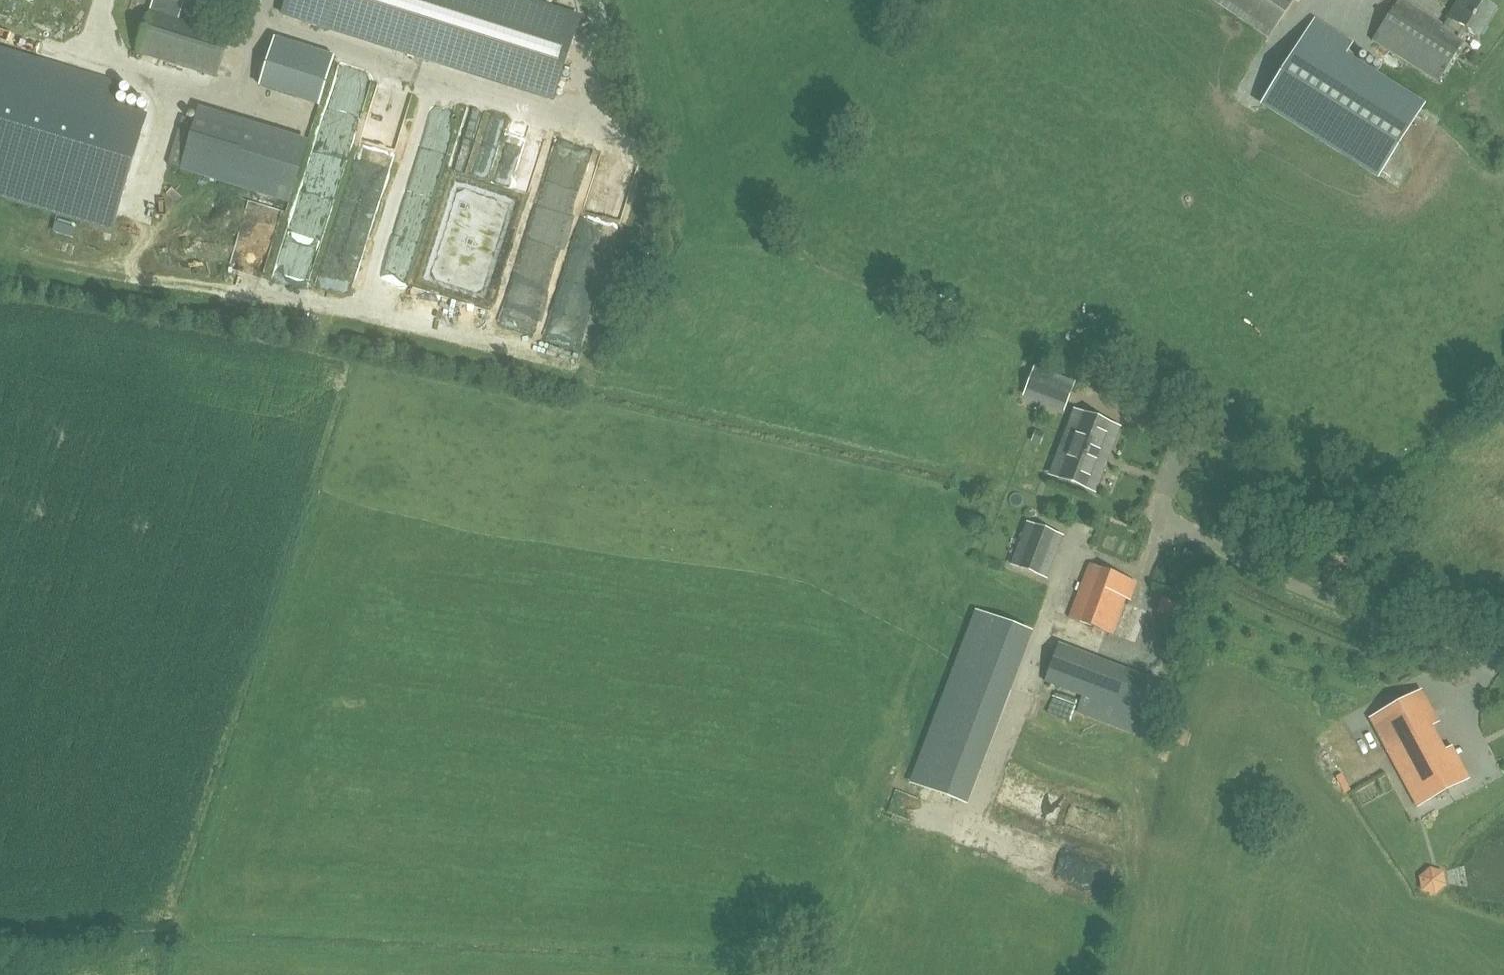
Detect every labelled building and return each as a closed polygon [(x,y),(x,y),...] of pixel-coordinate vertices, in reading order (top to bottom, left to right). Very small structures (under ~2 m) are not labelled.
[(153,9),(169,14),(173,0),(156,0),(153,9)] [(406,50),(422,0),(289,0),(285,12),(406,50)] [(523,0),(422,0),(406,50),(556,100),(582,18),(523,0)] [(1269,40),(1296,0),(1210,0),(1269,40)] [(1445,26),(1403,0),(1400,0),(1374,42),(1439,83),(1464,43),(1460,40),(1462,37),(1445,26)] [(1496,9),(1481,0),(1468,0),(1461,12),(1455,9),(1445,26),(1462,37),(1467,30),(1479,37),(1496,9)] [(169,14),(153,9),(139,53),(217,77),(231,33),(169,14)] [(1347,55),(1355,42),(1315,17),(1260,106),(1378,179),(1425,103),(1347,55)] [(276,37),(261,88),(319,106),(335,56),(276,37)] [(133,232),(169,117),(137,107),(143,88),(0,43),(0,190),(133,232)] [(277,199),(295,135),(201,106),(181,170),(277,199)] [(459,169),(473,172),(484,123),(470,120),(459,169)] [(526,127),(523,138),(532,141),(524,169),(515,166),(510,185),(526,189),(542,131),(526,127)] [(1073,385),(1033,370),(1026,389),(1066,405),(1073,385)] [(1049,476),(1097,494),(1122,428),(1074,410),(1049,476)] [(1064,538),(1026,524),(1010,566),(1048,580),(1064,538)] [(1137,584),(1091,565),(1069,618),(1111,634),(1126,599),(1130,601),(1136,584),(1137,584)] [(1033,631),(975,609),(910,783),(968,804),(1033,631)] [(1060,644),(1045,683),(1083,697),(1097,658),(1060,644)] [(1452,745),(1446,749),(1433,726),(1440,722),(1422,689),(1370,717),(1418,807),(1470,779),(1452,745)] [(895,814),(918,822),(927,799),(903,790),(895,814)]
